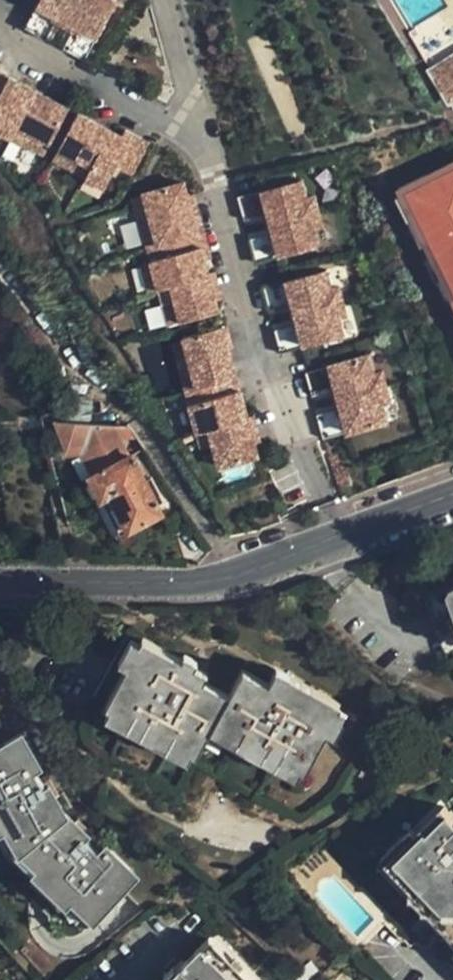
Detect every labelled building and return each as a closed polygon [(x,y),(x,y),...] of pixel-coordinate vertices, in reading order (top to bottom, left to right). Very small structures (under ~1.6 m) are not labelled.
[(53,31),(63,14),(73,19),(77,12),(56,0),(46,0),(34,21),(53,31)] [(77,12),(83,0),(56,0),(77,12)] [(77,12),(106,28),(122,0),(83,0),(77,12)] [(83,26),(74,43),(92,53),(106,28),(77,12),(73,19),(83,26)] [(3,57),(0,61),(0,113),(15,121),(39,78),(3,57)] [(76,99),(39,78),(15,121),(26,129),(33,117),(58,131),(76,99)] [(113,120),(83,103),(64,134),(95,152),(113,120)] [(113,120),(95,152),(88,164),(108,175),(119,155),(133,164),(147,139),(113,120)] [(95,152),(64,134),(57,146),(88,164),(95,152)] [(406,185),(452,277),(452,260),(417,189),(452,171),(452,162),(406,185)] [(108,175),(88,164),(83,172),(103,183),(108,175)] [(417,189),(452,260),(452,171),(417,189)] [(189,179),(143,191),(145,197),(149,213),(136,217),(143,246),(195,233),(186,195),(193,194),(192,191),(189,179)] [(264,189),(262,189),(268,213),(270,223),(320,210),(317,196),(308,199),(303,179),(264,189)] [(262,189),(237,196),(243,219),(262,214),(268,213),(262,189)] [(193,194),(186,195),(195,233),(202,232),(198,216),(193,194)] [(145,197),(132,200),(136,217),(149,213),(145,197)] [(273,233),(278,256),(319,246),(315,226),(323,225),(320,210),(270,223),(273,233)] [(206,247),(202,232),(195,233),(201,259),(208,257),(206,247)] [(195,233),(143,246),(146,258),(153,286),(205,275),(204,273),(201,259),(195,233)] [(267,235),(248,240),(253,262),(278,256),(273,233),(267,235)] [(153,286),(146,258),(137,261),(143,289),(153,286)] [(211,298),(218,296),(215,286),(212,271),(204,273),(205,275),(211,298)] [(286,280),(284,281),(290,304),(292,314),(344,302),(340,289),(332,291),(327,271),(286,280)] [(205,275),(153,286),(157,301),(169,298),(175,320),(214,311),(211,298),(205,275)] [(290,304),(284,281),(259,287),(265,311),(284,306),(290,304)] [(169,298),(157,301),(162,323),(175,320),(169,298)] [(294,324),(300,347),(302,346),(343,336),(338,317),(347,315),(344,302),(292,314),(294,324)] [(289,325),(270,330),(276,353),(300,347),(294,324),(289,325)] [(227,335),(225,326),(218,328),(223,349),(230,347),(227,335)] [(218,328),(182,337),(183,341),(187,358),(176,360),(183,388),(230,376),(223,349),(218,328)] [(187,358),(183,341),(172,343),(176,360),(187,358)] [(366,356),(326,366),(331,389),(334,400),(382,389),(379,373),(371,376),(366,356)] [(331,389),(326,366),(308,371),(301,373),(307,396),(326,391),(331,389)] [(230,376),(183,388),(187,407),(193,430),(240,419),(240,418),(230,376)] [(183,388),(173,390),(178,409),(187,407),(183,388)] [(331,389),(326,391),(327,397),(328,402),(334,400),(331,389)] [(336,411),(342,433),(382,423),(377,402),(385,400),(382,389),(334,400),(336,411)] [(334,400),(328,402),(329,406),(331,412),(336,411),(334,400)] [(331,412),(311,417),(317,440),(342,433),(336,411),(331,412)] [(241,418),(247,444),(254,442),(247,416),(241,418)] [(114,438),(116,425),(57,418),(56,432),(63,433),(114,438)] [(240,419),(193,430),(197,445),(208,442),(213,465),(234,460),(250,455),(247,444),(241,418),(240,418),(240,419)] [(89,481),(125,460),(114,438),(63,433),(88,476),(89,481)] [(129,457),(125,460),(89,481),(122,534),(161,511),(129,457)] [(236,470),(234,460),(213,465),(216,475),(236,470)] [(415,626),(432,619),(421,594),(403,601),(415,626)] [(201,746),(213,723),(218,714),(304,760),(309,762),(328,726),(342,702),(345,694),(294,666),(284,685),(269,676),(240,661),(228,684),(224,693),(204,682),(208,675),(194,667),(196,660),(145,633),(142,638),(128,663),(109,698),(114,701),(196,744),(201,746)] [(120,660),(128,663),(142,638),(135,635),(120,660)] [(278,658),(269,676),(284,685),(294,666),(278,658)] [(194,667),(208,675),(211,668),(196,660),(194,667)] [(224,693),(228,684),(208,675),(204,682),(224,693)] [(192,753),(196,744),(114,701),(110,709),(192,753)] [(342,702),(328,726),(335,730),(348,705),(342,702)] [(218,714),(213,723),(299,769),(304,760),(218,714)] [(14,737),(0,745),(0,815),(5,812),(21,839),(42,861),(37,866),(65,894),(70,889),(92,911),(120,884),(116,879),(127,868),(104,844),(92,856),(81,845),(72,836),(77,832),(69,823),(58,813),(50,801),(45,790),(40,793),(34,783),(25,768),(30,765),(14,737)] [(42,779),(34,783),(40,793),(45,790),(50,801),(53,799),(42,779)] [(437,803),(409,836),(386,863),(354,898),(401,939),(407,946),(432,951),(437,946),(452,960),(452,818),(437,803)] [(65,894),(37,866),(42,861),(21,839),(5,812),(0,815),(0,842),(7,854),(78,925),(92,911),(70,889),(65,894)] [(70,822),(69,823),(77,832),(72,836),(81,845),(87,838),(70,822)] [(386,863),(409,836),(403,831),(380,856),(386,863)] [(211,936),(179,967),(177,965),(165,975),(168,977),(164,979),(254,979),(211,936)] [(437,946),(432,951),(452,970),(452,960),(437,946)]
